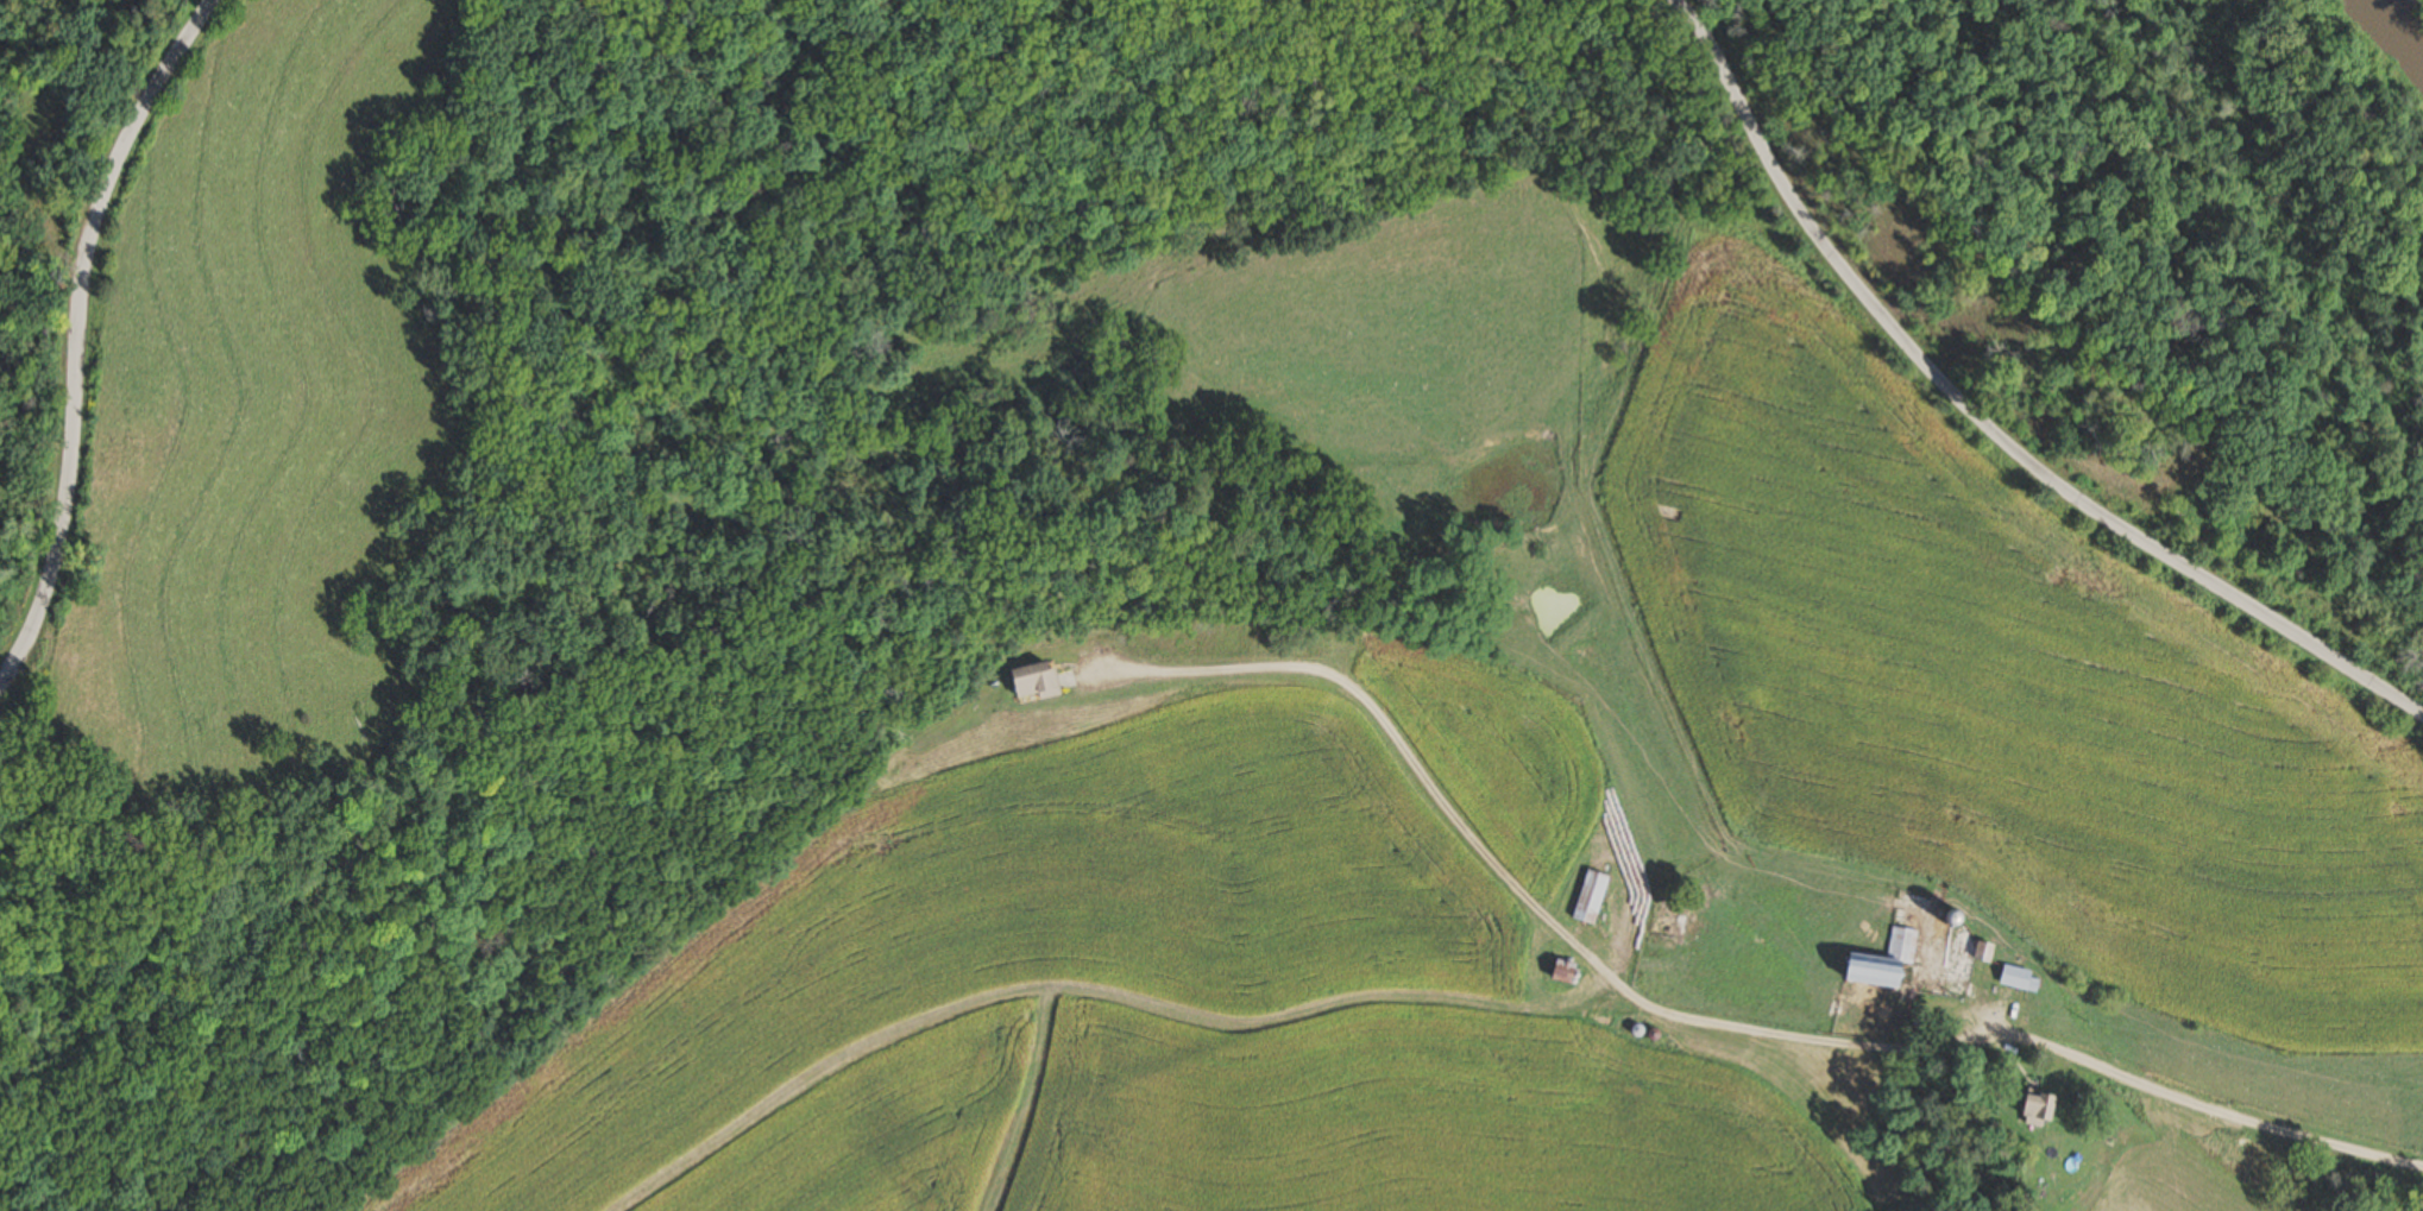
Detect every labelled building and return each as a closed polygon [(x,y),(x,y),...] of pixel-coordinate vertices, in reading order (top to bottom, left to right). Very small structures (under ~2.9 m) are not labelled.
[(1005,671),(1012,705),(1057,695),(1050,662),(1005,671)] [(1572,921),(1594,926),(1605,876),(1583,871),(1572,921)] [(1838,982),(1892,989),(1896,963),(1911,965),(1915,931),(1890,928),(1886,960),(1842,954),(1838,982)] [(1997,984),(2034,994),(2039,977),(2002,966),(1997,984)]
